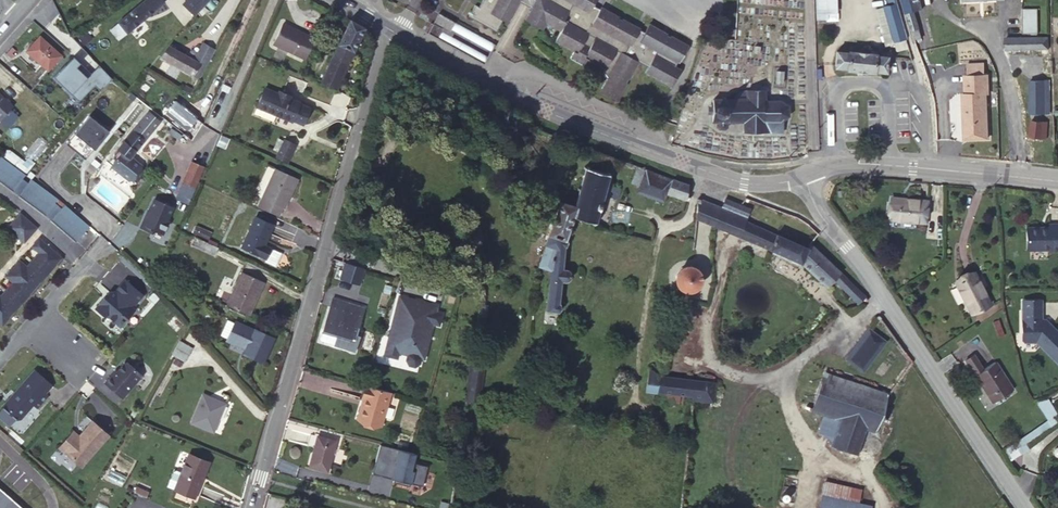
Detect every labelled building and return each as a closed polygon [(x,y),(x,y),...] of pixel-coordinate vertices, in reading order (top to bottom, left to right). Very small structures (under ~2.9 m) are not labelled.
[(119,23),(127,32),(165,2),(164,0),(147,0),(119,23)] [(208,0),(188,0),(184,5),(195,16),(210,1),(208,0)] [(489,13),(507,22),(518,1),(519,0),(496,0),(489,13)] [(639,62),(622,52),(626,44),(630,46),(639,30),(640,28),(622,18),(621,19),(618,18),(619,16),(601,6),(598,11),(591,6),(594,0),(532,0),(528,6),(531,8),(525,20),(542,29),(546,23),(560,31),(555,41),(573,51),(587,59),(605,69),(603,73),(606,78),(600,91),(618,101),(627,84),(626,83),(629,79),(630,79),(639,62)] [(817,14),(827,14),(837,13),(836,0),(816,0),(817,14)] [(906,13),(913,11),(922,8),(920,0),(902,0),(906,13)] [(895,41),(906,38),(906,37),(896,6),(890,5),(884,6),(895,41)] [(1037,9),(1022,9),(1022,34),(1038,33),(1037,9)] [(913,11),(906,13),(911,30),(912,30),(918,28),(913,11)] [(451,30),(455,22),(439,13),(434,21),(451,30)] [(336,90),(365,28),(351,19),(321,83),(336,90)] [(440,29),(436,37),(484,64),(491,50),(495,44),(455,22),(451,30),(434,21),(432,25),(440,29)] [(283,23),(273,44),(302,58),(311,36),(283,23)] [(644,33),(639,30),(630,46),(626,44),(622,52),(639,62),(648,66),(644,73),(670,87),(681,69),(673,64),(674,61),(678,62),(688,45),(671,35),(670,37),(666,35),(667,33),(649,23),(644,33)] [(431,24),(426,32),(436,37),(440,29),(432,25),(431,24)] [(918,28),(912,30),(915,39),(920,38),(918,28)] [(32,45),(26,51),(48,70),(62,55),(40,36),(32,45)] [(305,59),(315,38),(311,36),(302,58),(305,59)] [(1047,37),(1006,38),(1006,49),(1048,49),(1047,37)] [(23,48),(26,51),(32,45),(28,41),(23,48)] [(200,78),(216,50),(204,44),(194,60),(169,46),(161,56),(200,78)] [(848,52),(837,51),(835,68),(847,69),(847,71),(874,74),(874,72),(886,73),(887,57),(876,55),(876,53),(849,50),(848,52)] [(583,65),(587,59),(573,51),(570,58),(583,65)] [(100,89),(111,77),(98,65),(90,72),(83,66),(81,68),(77,65),(79,63),(72,56),(53,78),(79,101),(94,84),(100,89)] [(967,64),(967,75),(985,75),(985,64),(967,64)] [(1029,80),(1046,80),(1046,71),(1029,70),(1029,80)] [(967,75),(964,75),(965,94),(963,94),(963,109),(964,109),(964,113),(963,114),(964,138),(988,138),(986,94),(989,94),(988,75),(985,75),(967,75)] [(1049,81),(1046,80),(1029,80),(1029,113),(1049,114),(1049,81)] [(264,87),(257,105),(276,114),(291,121),(292,119),(299,104),(299,103),(289,99),(291,96),(280,91),(278,94),(264,87)] [(737,99),(712,99),(712,122),(716,121),(717,126),(719,129),(725,129),(727,126),(727,121),(744,121),(744,133),(782,132),(782,120),(788,116),(788,106),(780,100),(773,100),(773,92),(764,92),(764,90),(747,90),(747,91),(738,91),(737,99)] [(8,127),(17,117),(10,110),(13,106),(0,94),(0,120),(8,127)] [(192,139),(203,124),(175,101),(166,113),(165,112),(162,116),(192,139)] [(310,109),(299,104),(292,119),(304,124),(310,109)] [(276,114),(257,105),(253,113),(272,122),(276,114)] [(117,149),(121,152),(129,159),(130,157),(160,120),(151,114),(154,111),(150,109),(117,149)] [(109,131),(89,115),(66,143),(85,159),(93,148),(94,149),(109,131)] [(192,140),(192,139),(162,116),(161,117),(192,140)] [(1048,122),(1032,120),(1029,136),(1046,138),(1048,122)] [(168,133),(178,140),(181,135),(172,128),(168,133)] [(296,145),(284,140),(276,157),(288,163),(296,145)] [(118,157),(136,172),(140,166),(130,157),(129,159),(121,152),(118,157)] [(0,156),(0,181),(13,191),(25,175),(0,156)] [(129,180),(136,172),(118,157),(111,165),(129,180)] [(182,182),(183,182),(194,187),(195,187),(204,167),(191,161),(182,182)] [(639,185),(646,168),(639,166),(632,182),(639,185)] [(262,197),(285,208),(288,200),(286,198),(292,185),(295,186),(298,179),(275,168),(262,197)] [(586,168),(575,205),(572,217),(574,217),(595,224),(598,211),(600,211),(603,202),(601,201),(609,174),(586,168)] [(672,178),(646,168),(639,185),(637,191),(664,201),(667,193),(672,178)] [(689,184),(672,178),(667,193),(688,201),(689,199),(687,198),(689,184)] [(57,199),(31,179),(19,195),(45,215),(57,199)] [(194,187),(183,182),(178,194),(184,196),(186,193),(187,194),(192,192),(194,187)] [(620,189),(608,186),(605,196),(617,200),(620,189)] [(258,208),(280,218),(285,208),(262,197),(258,208)] [(155,198),(141,226),(152,231),(153,228),(163,233),(169,220),(168,219),(174,206),(155,198)] [(721,206),(699,198),(696,218),(697,219),(715,226),(721,206)] [(723,207),(721,206),(715,226),(769,249),(776,234),(746,221),(751,208),(726,198),(723,207)] [(900,201),(900,199),(892,198),(890,219),(916,221),(917,218),(926,219),(927,201),(908,200),(908,202),(900,201)] [(0,199),(0,204),(5,207),(17,216),(19,214),(9,206),(0,199)] [(575,205),(560,201),(548,234),(566,240),(574,217),(572,217),(575,205)] [(89,226),(64,204),(51,219),(76,241),(89,226)] [(36,228),(19,213),(19,214),(17,216),(7,227),(23,242),(36,228)] [(266,258),(271,247),(264,244),(274,224),(255,216),(241,247),(266,258)] [(1027,226),(1028,249),(1050,248),(1050,250),(1057,250),(1057,223),(1050,223),(1050,226),(1027,226)] [(566,240),(548,234),(538,266),(550,269),(564,268),(563,268),(567,240),(566,240)] [(809,248),(776,234),(769,249),(804,264),(825,284),(829,281),(833,286),(838,282),(859,302),(866,296),(811,243),(809,248)] [(215,255),(218,246),(195,236),(191,244),(215,255)] [(38,252),(32,259),(47,272),(61,257),(38,238),(31,246),(38,252)] [(281,252),(271,247),(266,258),(265,261),(275,265),(281,252)] [(18,260),(12,267),(34,287),(47,272),(32,259),(26,266),(18,260)] [(364,268),(345,262),(340,278),(359,284),(364,268)] [(682,267),(676,274),(678,285),(686,292),(696,290),(702,282),(700,272),(692,265),(682,267)] [(12,281),(6,288),(21,302),(34,287),(12,267),(5,275),(12,281)] [(564,268),(550,269),(546,309),(558,311),(562,281),(566,282),(568,280),(569,279),(570,275),(570,273),(570,271),(568,269),(564,268)] [(228,305),(249,314),(264,281),(242,271),(228,305)] [(973,273),(961,279),(965,287),(960,290),(972,313),(989,304),(973,273)] [(965,287),(961,279),(955,282),(960,290),(965,287)] [(104,298),(95,308),(105,316),(107,314),(116,323),(123,316),(126,319),(134,309),(132,307),(143,295),(125,280),(114,292),(113,291),(110,291),(107,294),(108,295),(106,298),(104,298)] [(1,322),(6,316),(8,317),(21,302),(6,288),(0,295),(0,320),(1,322)] [(159,297),(153,291),(149,297),(155,302),(159,297)] [(400,294),(395,312),(401,313),(406,296),(400,294)] [(388,336),(383,352),(396,356),(397,350),(407,353),(405,358),(408,363),(414,365),(419,362),(420,357),(423,358),(433,323),(439,325),(443,313),(436,311),(438,305),(406,296),(401,313),(395,312),(390,330),(398,332),(396,338),(388,336)] [(333,298),(323,330),(338,334),(335,345),(354,350),(359,332),(356,331),(363,307),(333,298)] [(1022,298),(1022,308),(1023,308),(1024,317),(1022,317),(1022,338),(1025,341),(1036,341),(1057,362),(1057,330),(1051,323),(1049,325),(1041,317),(1041,314),(1041,298),(1022,298)] [(486,305),(479,304),(477,316),(485,317),(486,305)] [(1051,323),(1041,314),(1041,317),(1049,325),(1051,323)] [(183,324),(174,315),(166,324),(175,332),(183,324)] [(255,330),(235,321),(227,339),(246,348),(244,353),(262,361),(273,337),(255,329),(255,330)] [(338,334),(323,330),(320,340),(335,345),(338,334)] [(398,332),(390,330),(388,336),(396,338),(398,332)] [(885,340),(871,330),(849,358),(863,368),(885,340)] [(192,348),(179,340),(171,354),(185,361),(192,348)] [(111,374),(104,381),(122,396),(142,374),(127,361),(124,361),(117,369),(112,375),(111,374)] [(484,364),(471,362),(466,398),(479,400),(484,364)] [(995,362),(975,375),(984,390),(985,389),(994,401),(1013,389),(995,362)] [(659,393),(661,376),(649,369),(646,392),(658,393),(659,393)] [(0,411),(0,418),(9,426),(15,418),(16,419),(20,419),(32,404),(36,408),(47,395),(44,392),(51,384),(34,370),(27,379),(26,378),(13,393),(15,394),(12,397),(10,397),(1,407),(2,408),(0,411)] [(867,428),(875,431),(889,392),(825,371),(812,410),(825,414),(820,430),(833,440),(831,446),(858,454),(867,428)] [(691,397),(691,399),(714,401),(716,383),(661,376),(659,393),(686,396),(691,397)] [(380,425),(392,391),(364,382),(359,396),(363,397),(366,398),(360,418),(380,425)] [(686,396),(659,393),(658,393),(657,400),(686,404),(686,396)] [(225,403),(202,394),(191,422),(214,431),(225,403)] [(1037,400),(1049,420),(1003,446),(1011,459),(1030,448),(1026,441),(1057,423),(1053,414),(1057,412),(1048,394),(1037,400)] [(366,398),(363,397),(357,417),(360,418),(366,398)] [(84,413),(71,429),(77,434),(90,418),(84,413)] [(65,435),(57,445),(79,464),(107,433),(90,418),(77,434),(72,441),(65,435)] [(77,434),(71,429),(65,435),(72,441),(77,434)] [(336,440),(317,435),(309,466),(328,472),(336,440)] [(413,453),(380,445),(373,473),(394,478),(394,481),(410,486),(411,482),(422,485),(427,466),(411,462),(413,453)] [(181,471),(174,489),(194,497),(209,462),(189,453),(181,471)] [(124,476),(109,469),(104,477),(119,484),(124,476)] [(173,471),(166,486),(174,489),(181,471),(176,469),(173,471)] [(824,480),(822,493),(859,501),(861,488),(824,480)] [(0,486),(0,507),(25,507),(0,486)] [(146,492),(134,486),(132,491),(144,496),(146,492)] [(822,493),(819,507),(869,507),(870,503),(859,501),(822,493)]
